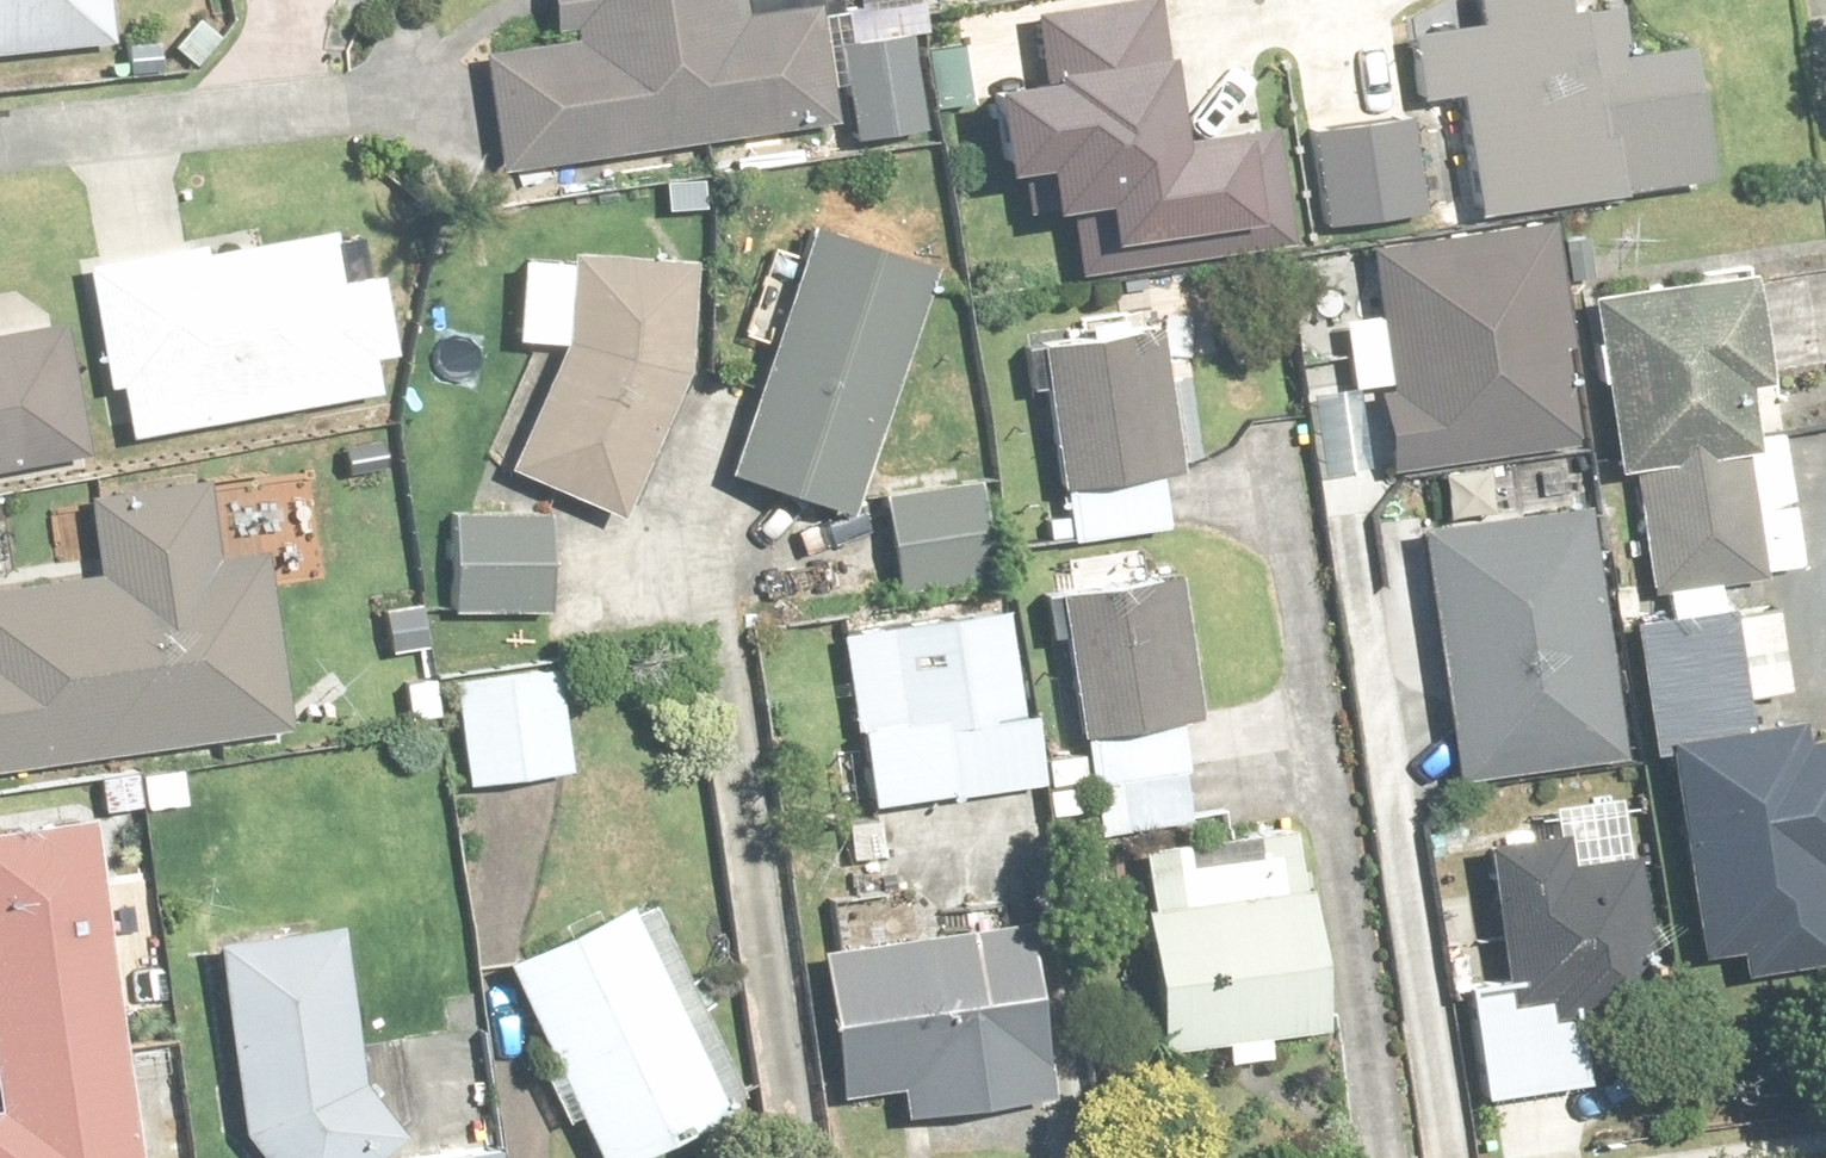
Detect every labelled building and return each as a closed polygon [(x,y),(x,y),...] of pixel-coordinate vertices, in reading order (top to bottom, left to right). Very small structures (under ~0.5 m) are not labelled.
[(32,103),(23,0),(0,0),(0,106),(32,103)] [(492,82),(396,93),(411,225),(761,186),(746,54),(680,61),(672,0),(481,0),(492,82)] [(1022,33),(1022,34),(1210,13),(1209,1),(1221,0),(899,0),(904,46),(1022,33)] [(1465,259),(1465,258),(1555,246),(1521,2),(1397,19),(1405,71),(1331,81),(1340,150),(1382,144),(1403,270),(1465,259)] [(853,82),(761,93),(773,199),(865,189),(853,82)] [(1302,145),(1196,158),(1211,286),(1318,273),(1302,145)] [(1378,159),(1314,164),(1322,280),(1387,275),(1378,159)] [(387,273),(348,278),(341,231),(74,267),(92,400),(113,397),(120,445),(406,403),(387,273)] [(1477,277),(1296,298),(1320,508),(1501,487),(1477,277)] [(853,326),(725,278),(636,514),(764,562),(853,326)] [(94,458),(68,313),(0,324),(0,475),(94,458)] [(1084,388),(943,411),(964,537),(1105,514),(1084,388)] [(1658,535),(1657,517),(1672,517),(1671,394),(1526,396),(1527,518),(1575,518),(1576,540),(1558,541),(1562,622),(1670,616),(1666,535),(1658,535)] [(587,457),(479,404),(424,515),(532,568),(587,457)] [(903,524),(804,529),(810,641),(909,636),(903,524)] [(15,559),(24,625),(0,628),(0,812),(226,782),(209,655),(156,662),(139,542),(15,559)] [(463,563),(361,566),(364,656),(466,653),(463,563)] [(1521,571),(1349,585),(1368,811),(1541,797),(1521,571)] [(1098,619),(972,640),(998,794),(1124,773),(1098,619)] [(938,641),(757,670),(788,866),(969,838),(938,641)] [(1709,651),(1560,669),(1569,751),(1718,733),(1709,651)] [(487,721),(370,726),(375,848),(492,843),(487,721)] [(1764,773),(1591,796),(1620,1016),(1793,994),(1764,773)] [(22,870),(0,873),(0,1157),(64,1157),(22,870)] [(1416,1020),(1471,1013),(1481,1060),(1581,1038),(1573,1000),(1582,998),(1565,875),(1400,897),(1416,1020)] [(1239,878),(1059,900),(1086,1116),(1266,1094),(1239,878)] [(420,1008),(493,1157),(659,1157),(554,943),(420,1008)] [(740,995),(756,1147),(827,1139),(829,1157),(939,1157),(936,1128),(975,1124),(959,973),(740,995)] [(138,998),(163,1157),(310,1157),(281,976),(138,998)]
